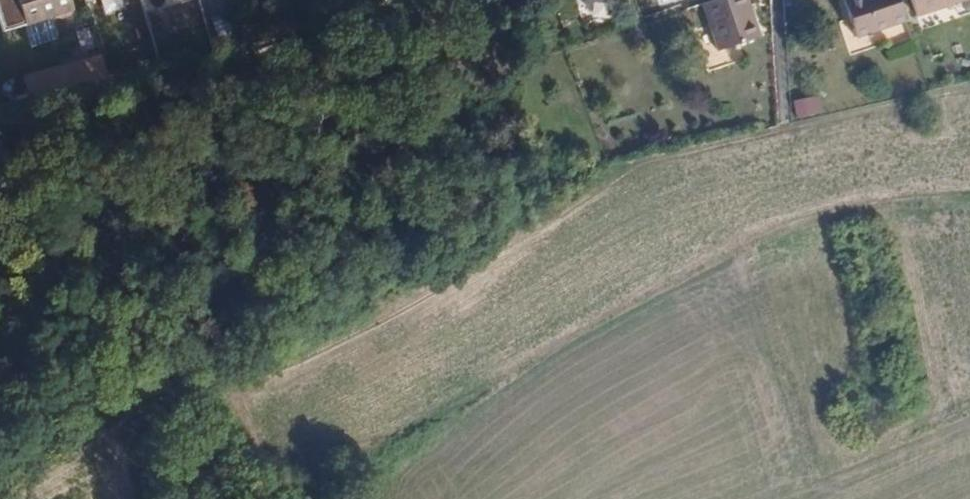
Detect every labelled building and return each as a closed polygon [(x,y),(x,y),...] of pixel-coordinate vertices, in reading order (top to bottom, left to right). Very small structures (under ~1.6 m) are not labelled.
[(25,20),(19,0),(0,0),(0,20),(2,27),(25,20)] [(25,20),(51,12),(54,11),(51,0),(19,0),(25,20)] [(55,14),(69,12),(73,8),(71,0),(51,0),(54,11),(55,14)] [(704,3),(719,51),(760,38),(747,0),(714,0),(704,3)] [(906,21),(899,0),(844,0),(857,37),(906,21)] [(918,16),(966,0),(912,0),(918,16)] [(51,12),(25,20),(31,43),(57,35),(51,12)] [(94,28),(79,32),(84,46),(98,42),(94,28)] [(112,82),(103,53),(68,62),(75,91),(112,82)] [(64,94),(75,91),(68,62),(57,64),(64,94)] [(57,64),(25,72),(34,101),(64,94),(57,64)] [(813,95),(794,100),(798,117),(822,110),(819,97),(814,98),(813,95)]
